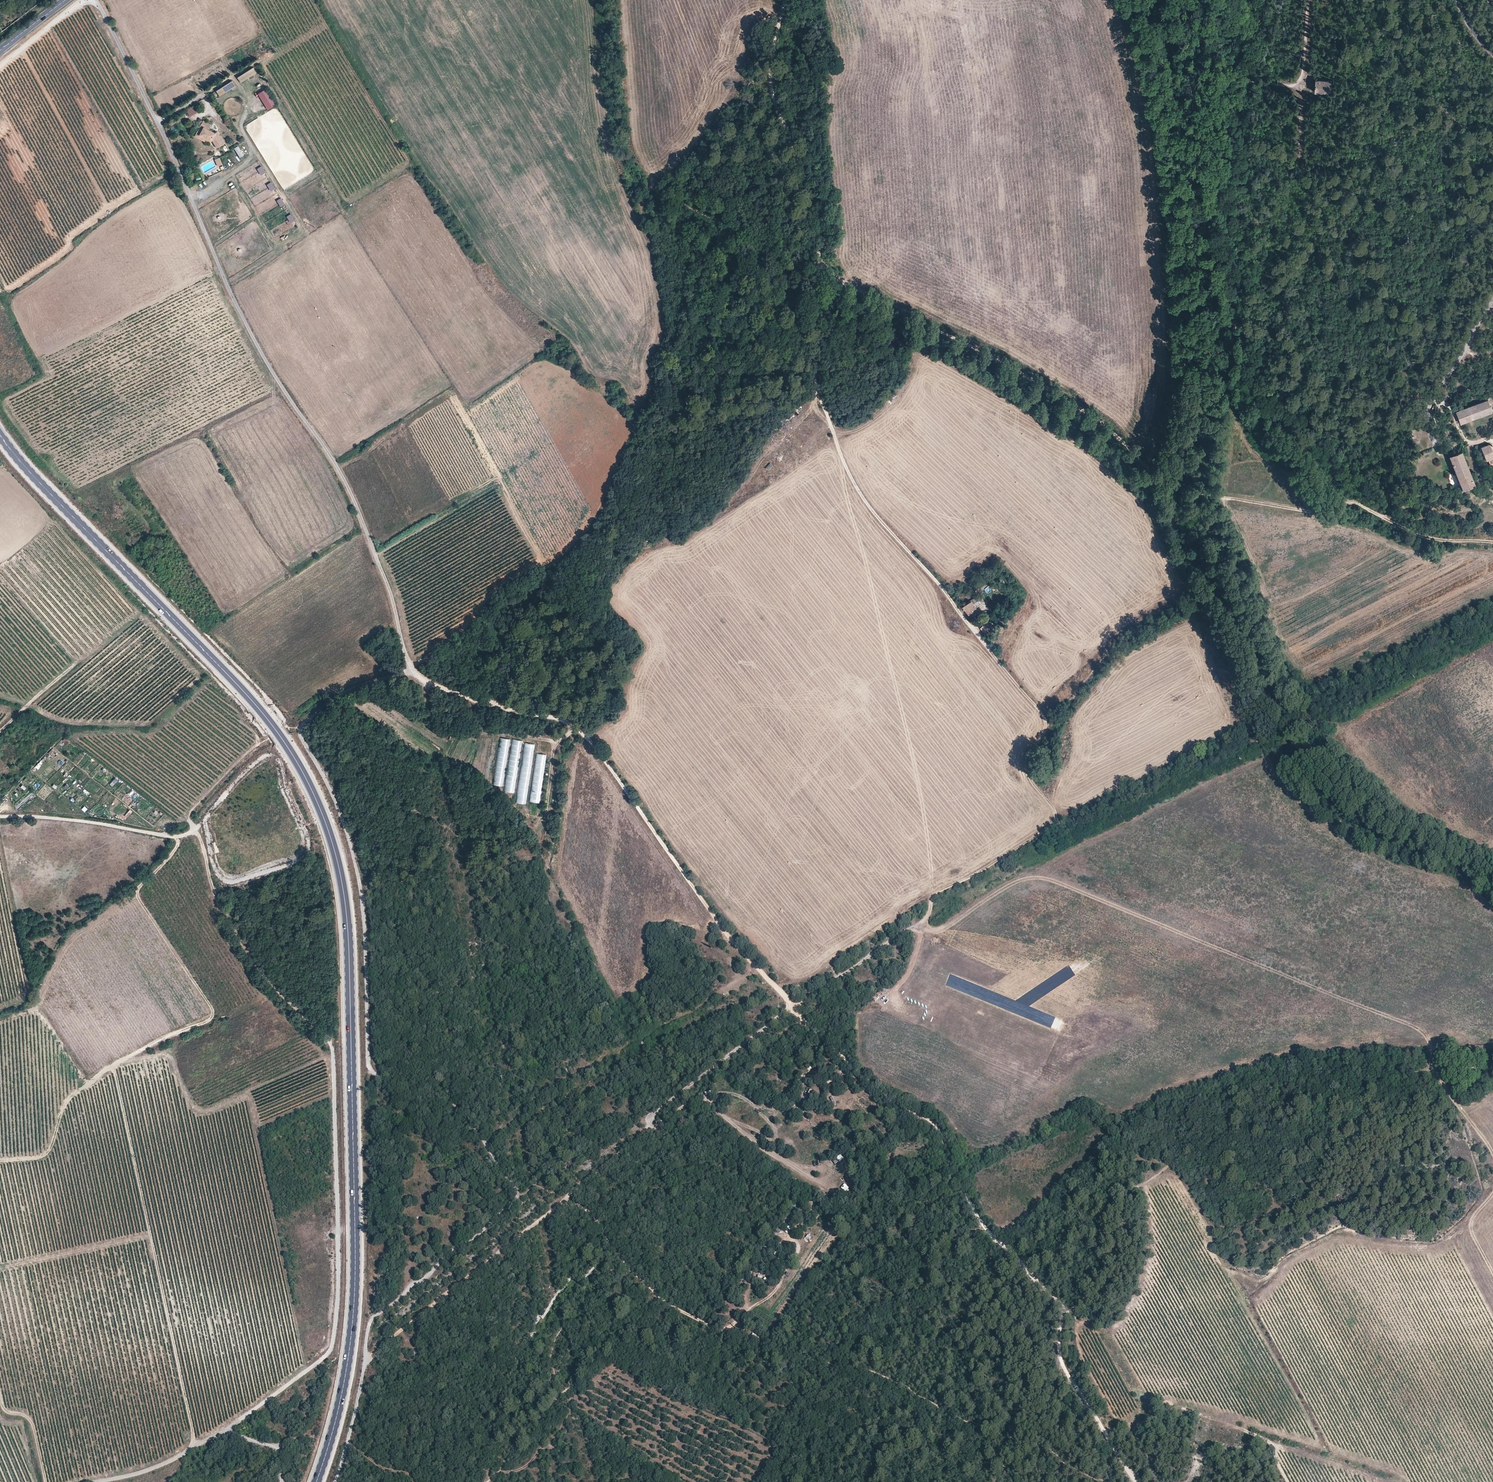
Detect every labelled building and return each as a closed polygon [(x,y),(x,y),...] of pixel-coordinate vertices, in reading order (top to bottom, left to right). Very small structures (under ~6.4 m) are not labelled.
[(240,83),(256,73),(253,67),(237,77),(240,83)] [(1330,91),(1330,78),(1314,77),(1313,90),(1330,91)] [(219,96),(235,86),(232,81),(216,91),(219,96)] [(277,104),(267,88),(257,94),(267,110),(277,104)] [(197,112),(193,106),(186,111),(190,117),(197,112)] [(220,135),(217,131),(214,133),(208,129),(211,124),(203,120),(197,131),(200,133),(199,135),(206,138),(211,141),(212,139),(217,148),(225,143),(220,135)] [(199,135),(200,133),(197,131),(194,136),(205,141),(206,138),(199,135)] [(238,144),(234,146),(239,157),(243,155),(238,144)] [(265,173),(261,166),(257,169),(261,176),(265,173)] [(275,189),(271,182),(267,185),(271,192),(275,189)] [(285,205),(281,198),(277,201),(281,207),(285,205)] [(295,221),(291,214),(287,217),(291,223),(295,221)] [(1492,411),(1488,399),(1455,411),(1460,423),(1492,411)] [(796,448),(798,446),(793,438),(790,440),(796,448)] [(1480,448),(1485,460),(1487,460),(1489,465),(1492,463),(1492,456),(1489,444),(1480,448)] [(1448,456),(1453,468),(1461,490),(1483,482),(1482,477),(1472,481),(1467,469),(1460,452),(1448,456)] [(776,455),(778,462),(784,459),(782,453),(776,455)] [(978,593),(975,596),(980,603),(983,600),(978,593)] [(973,607),(980,603),(975,596),(970,599),(972,603),(971,604),(973,607)] [(970,599),(962,606),(968,614),(971,612),(969,610),(973,607),(971,604),(972,603),(970,599)] [(511,739),(499,737),(492,785),(503,786),(511,739)] [(523,741),(513,739),(503,791),(514,793),(523,741)] [(535,744),(524,743),(515,803),(526,804),(535,744)] [(547,755),(536,754),(529,801),(540,803),(547,755)]
